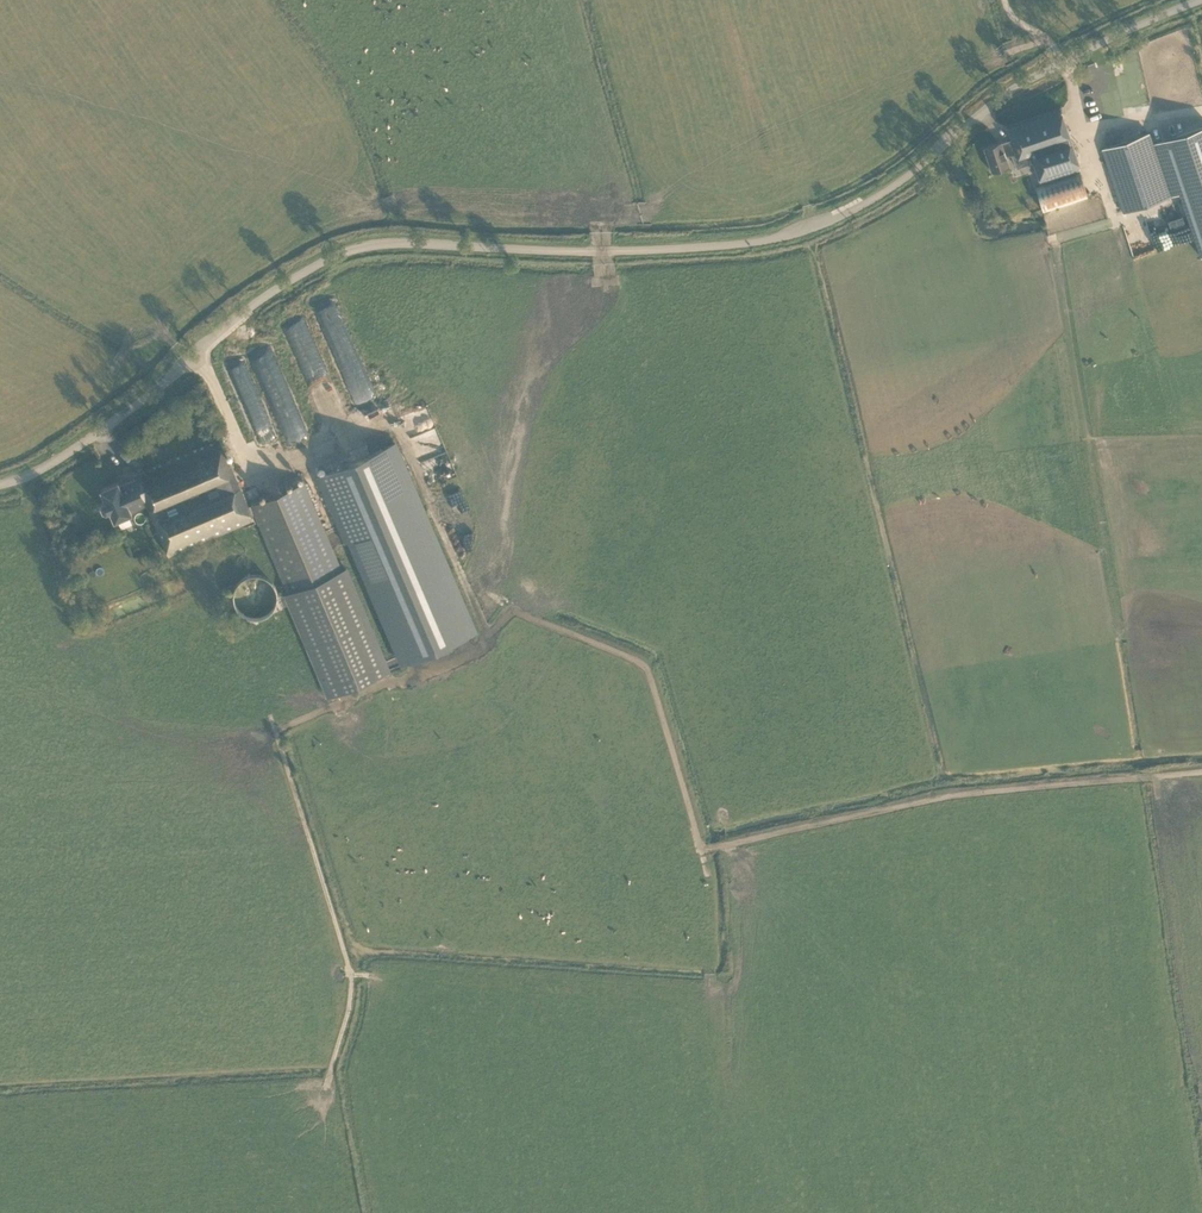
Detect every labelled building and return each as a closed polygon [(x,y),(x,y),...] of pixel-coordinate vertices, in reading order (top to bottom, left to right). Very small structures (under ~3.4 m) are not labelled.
[(1080,168),(1060,107),(1006,125),(1010,139),(1001,142),(983,147),(991,171),(1008,165),(1005,156),(1015,152),(1017,159),(1023,157),(1023,159),(1031,156),(1039,181),(1080,168)] [(1153,143),(1171,195),(1179,192),(1200,256),(1201,255),(1201,126),(1153,143)] [(1101,148),(1123,211),(1171,195),(1153,143),(1149,132),(1101,148)] [(1088,198),(1081,173),(1036,187),(1043,212),(1088,198)] [(253,355),(275,410),(294,402),(272,348),(253,355)] [(306,377),(309,385),(317,383),(314,374),(306,377)] [(253,519),(248,506),(220,438),(134,474),(147,505),(168,556),(253,519)] [(317,476),(345,542),(348,541),(350,540),(403,663),(476,632),(395,443),(332,469),(322,474),(317,476)] [(131,509),(146,503),(135,477),(120,484),(118,481),(101,489),(105,500),(102,501),(101,504),(103,510),(107,511),(110,509),(115,520),(132,513),(131,509)] [(304,482),(248,506),(253,519),(254,519),(252,515),(254,514),(287,596),(343,572),(304,482)] [(343,572),(287,596),(328,695),(330,695),(332,700),(335,698),(332,693),(361,681),(363,686),(366,685),(364,679),(385,671),(387,676),(389,675),(387,670),(389,669),(347,570),(343,572)] [(252,587),(244,610),(270,619),(277,596),(252,587)] [(138,608),(148,604),(145,595),(134,600),(138,608)]
